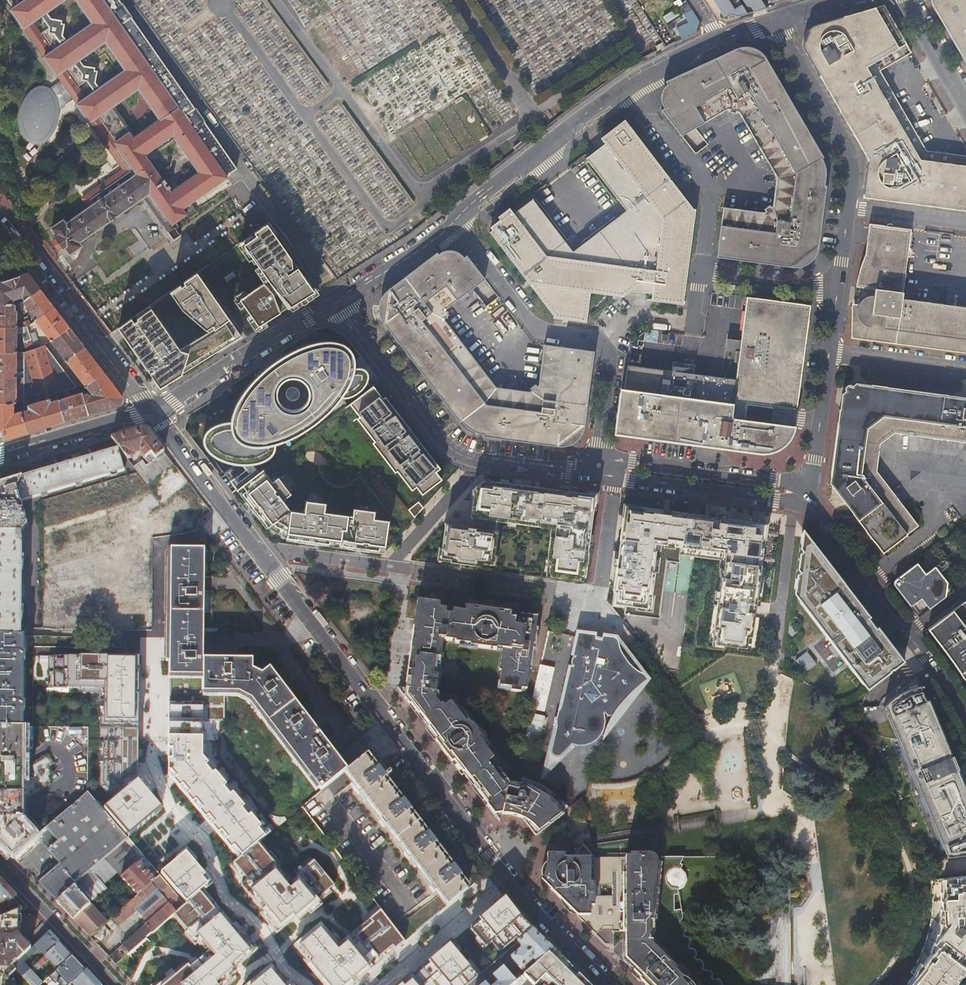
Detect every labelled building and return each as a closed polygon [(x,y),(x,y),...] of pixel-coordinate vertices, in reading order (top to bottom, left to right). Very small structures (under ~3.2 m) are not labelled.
[(11,10),(18,5),(15,0),(4,0),(11,10)] [(31,97),(29,99),(27,104),(24,111),(23,121),(24,127),(25,131),(26,133),(29,137),(33,139),(35,140),(39,140),(43,138),(48,133),(51,127),(54,120),(55,111),(74,98),(78,103),(77,104),(90,122),(91,122),(123,169),(129,177),(88,206),(65,222),(62,219),(50,227),(56,236),(55,236),(56,237),(62,246),(63,247),(63,246),(69,254),(81,245),(79,242),(143,196),(149,205),(166,229),(195,209),(190,202),(235,171),(233,169),(236,167),(204,121),(205,120),(197,107),(195,109),(131,17),(132,16),(123,2),(121,3),(119,0),(77,0),(93,22),(67,40),(63,34),(65,19),(51,17),(47,11),(64,0),(25,0),(18,5),(11,10),(24,28),(25,27),(45,56),(44,57),(57,75),(58,74),(61,80),(45,91),(41,90),(36,92),(34,93),(31,97)] [(747,14),(742,7),(745,4),(742,0),(712,0),(723,17),(725,15),(726,17),(730,14),(738,16),(747,14)] [(753,12),(765,8),(760,0),(745,0),(753,12)] [(929,1),(931,4),(965,65),(965,0),(929,0),(929,1)] [(883,5),(864,11),(816,25),(813,26),(810,28),(806,32),(808,32),(806,36),(804,41),(803,41),(803,42),(803,47),(804,49),(806,53),(855,139),(867,159),(862,198),(965,211),(965,155),(926,150),(879,71),(911,53),(883,5)] [(674,9),(661,16),(665,23),(678,16),(674,9)] [(685,22),(678,25),(678,23),(673,25),(677,38),(698,32),(691,9),(682,12),(685,22)] [(666,47),(663,42),(656,46),(659,51),(666,47)] [(751,47),(748,47),(745,46),(741,47),(737,48),(664,81),(666,85),(663,86),(662,88),(660,92),(659,99),(660,102),(661,106),(663,108),(659,111),(680,137),(695,125),(728,109),(730,110),(730,112),(736,114),(737,112),(738,113),(779,178),(775,205),(773,207),(772,205),(766,209),(767,212),(765,213),(724,208),(717,258),(792,268),(796,268),(801,267),(807,265),(809,263),(811,261),(813,259),(815,256),(817,251),(827,177),(827,172),(827,168),(826,163),(823,157),(765,57),(762,54),(759,51),(754,48),(751,47)] [(496,230),(491,233),(553,316),(553,318),(587,323),(591,292),(619,296),(624,291),(636,281),(652,283),(650,295),(649,300),(682,304),(695,209),(693,209),(627,119),(601,138),(605,144),(597,151),(585,160),(588,161),(627,211),(574,252),(535,203),(535,199),(514,216),(506,205),(496,212),(500,217),(496,220),(491,224),(496,230)] [(516,152),(527,143),(523,139),(513,148),(516,152)] [(577,166),(572,171),(575,175),(581,170),(577,166)] [(82,198),(88,206),(129,177),(123,169),(82,198)] [(548,189),(543,193),(546,198),(552,194),(548,189)] [(269,279),(240,299),(258,326),(299,301),(314,291),(268,223),(255,232),(257,235),(245,244),(269,279)] [(901,301),(911,229),(894,227),(893,225),(892,224),(891,223),(890,223),(889,223),(887,224),(886,225),(885,226),(869,224),(865,253),(862,256),(859,260),(857,266),(855,274),(855,282),(855,289),(874,291),(873,294),(873,297),(870,297),(864,297),(861,300),(859,302),(858,305),(857,308),(855,307),(852,340),(965,355),(965,310),(901,301)] [(62,246),(56,237),(52,240),(58,248),(62,246)] [(793,256),(792,261),(801,262),(813,253),(814,244),(809,244),(793,256)] [(458,251),(456,250),(451,250),(446,251),(441,251),(439,248),(427,258),(390,287),(385,293),(381,297),(379,302),(378,307),(378,309),(378,312),(380,318),(383,322),(460,424),(465,428),(470,432),(477,435),(482,436),(558,447),(563,447),(567,446),(571,444),(573,443),(574,442),(577,440),(580,437),(582,433),(584,429),(594,353),(546,347),(540,386),(538,388),(536,386),(531,389),(533,391),(530,393),(497,388),(446,320),(446,318),(449,318),(450,312),(447,312),(447,310),(488,278),(470,255),(466,257),(464,254),(458,251)] [(12,304),(12,300),(22,297),(24,300),(39,289),(27,273),(11,279),(0,282),(0,304),(12,304)] [(149,306),(118,328),(160,387),(177,377),(222,349),(241,337),(197,273),(184,282),(185,285),(172,294),(183,310),(208,331),(180,350),(149,306)] [(636,281),(624,291),(650,295),(652,283),(636,281)] [(39,289),(24,300),(23,301),(27,307),(26,308),(35,320),(53,307),(46,298),(39,289)] [(398,299),(391,290),(387,294),(385,298),(383,302),(382,307),(382,310),(382,314),(383,318),(385,318),(386,318),(387,319),(388,321),(395,315),(398,299)] [(791,436),(792,433),(789,432),(790,424),(794,425),(810,305),(761,299),(748,399),(625,385),(618,434),(719,448),(758,453),(762,453),(768,453),(771,452),(776,450),(780,448),(784,445),(787,441),(791,436)] [(16,327),(16,309),(14,309),(14,306),(17,306),(17,304),(12,304),(0,304),(0,327),(16,327)] [(53,307),(35,320),(51,341),(69,327),(61,317),(53,307)] [(509,338),(518,328),(508,319),(499,329),(509,338)] [(16,327),(0,327),(0,352),(16,352),(16,332),(29,332),(27,327),(23,327),(16,327)] [(76,338),(69,327),(51,341),(66,361),(84,347),(76,338)] [(34,349),(30,336),(25,338),(29,350),(34,349)] [(422,494),(442,479),(436,471),(440,468),(420,442),(397,412),(385,396),(383,398),(373,385),(371,387),(367,381),(367,380),(367,379),(366,378),(366,373),(366,372),(366,371),(366,370),(365,370),(364,370),(363,369),(356,369),(355,368),(354,367),(353,365),(354,363),(354,361),(354,359),(354,358),(353,356),(353,355),(352,353),(351,351),(350,350),(349,348),(348,347),(346,346),(344,345),(342,344),(338,343),(334,342),(330,341),(327,341),(321,341),(316,342),(312,343),(304,345),(297,349),(292,351),(286,354),(274,361),(265,369),(254,379),(246,389),(239,398),(237,402),(235,415),(234,418),(232,419),(230,420),(219,423),(215,424),(211,427),(207,430),(206,433),(204,436),(203,440),(204,444),(206,447),(208,450),(212,454),(217,457),(227,461),(237,464),(245,465),(252,465),(256,464),(259,463),(264,460),(271,456),(272,454),(274,450),(275,445),(275,444),(276,442),(278,441),(280,440),(283,439),(291,437),(295,436),(299,434),(312,425),(324,416),(327,413),(330,409),(333,406),(336,399),(337,398),(338,397),(339,397),(340,397),(341,397),(341,398),(347,405),(350,403),(359,416),(357,418),(374,441),(372,442),(395,472),(397,471),(412,490),(416,486),(422,494)] [(84,347),(66,361),(85,386),(86,385),(103,373),(93,359),(84,347)] [(0,352),(0,377),(15,377),(16,358),(24,358),(24,352),(16,352),(0,352)] [(83,394),(89,413),(104,409),(120,404),(121,397),(113,385),(103,373),(86,385),(93,394),(89,396),(87,393),(83,394)] [(0,377),(0,402),(15,403),(15,383),(20,383),(20,403),(23,403),(23,377),(15,377),(0,377)] [(843,395),(831,483),(845,501),(884,553),(918,526),(877,472),(881,445),(897,433),(965,442),(965,395),(946,393),(860,382),(856,386),(853,384),(850,384),(849,384),(847,386),(846,390),(847,392),(843,395)] [(58,400),(64,421),(77,417),(89,413),(83,394),(82,393),(58,400)] [(58,400),(56,394),(46,397),(46,400),(47,403),(58,400)] [(22,411),(28,431),(44,427),(64,421),(58,400),(47,403),(46,400),(29,406),(30,409),(23,411),(22,411)] [(23,411),(23,403),(20,403),(15,403),(0,402),(0,436),(4,439),(28,431),(22,411),(23,411)] [(138,452),(157,476),(173,464),(149,432),(141,428),(110,437),(126,458),(133,456),(132,454),(138,452)] [(20,634),(19,529),(15,529),(15,505),(19,505),(19,500),(122,470),(116,450),(102,454),(102,451),(99,452),(95,453),(96,455),(67,464),(67,461),(64,462),(60,463),(61,466),(33,475),(32,472),(29,473),(26,474),(27,476),(0,484),(0,634),(20,634)] [(132,466),(134,469),(142,463),(140,460),(132,466)] [(258,473),(243,485),(242,485),(246,490),(242,493),(247,500),(246,501),(259,518),(260,517),(268,526),(272,523),(288,532),(287,537),(299,539),(299,541),(319,544),(320,542),(329,543),(330,538),(340,539),(339,545),(348,546),(348,548),(369,551),(369,548),(379,550),(379,545),(385,545),(388,520),(373,518),(374,510),(353,508),(353,515),(324,511),(325,502),(306,500),(304,511),(290,510),(282,500),(291,493),(278,477),(272,481),(263,469),(258,473)] [(382,476),(371,484),(403,524),(414,516),(408,509),(382,476)] [(560,485),(484,476),(475,485),(472,511),(490,513),(555,521),(560,485)] [(547,577),(593,584),(606,490),(570,486),(560,485),(555,521),(547,577)] [(156,520),(171,538),(195,519),(180,501),(156,520)] [(418,502),(408,509),(414,516),(414,517),(423,508),(418,502)] [(728,518),(625,505),(613,592),(616,592),(615,604),(626,605),(624,615),(659,619),(667,562),(679,563),(680,555),(724,561),(722,577),(721,577),(714,628),(718,628),(716,643),(746,647),(747,635),(751,636),(766,523),(728,518)] [(106,519),(45,533),(49,552),(130,535),(125,510),(105,514),(106,519)] [(438,563),(482,569),(490,513),(472,511),(470,523),(444,520),(438,563)] [(266,528),(268,526),(260,517),(259,518),(266,528)] [(272,523),(268,526),(287,537),(288,532),(272,523)] [(794,592),(867,689),(904,660),(850,590),(802,527),(794,592)] [(320,542),(319,544),(348,548),(348,546),(339,545),(340,539),(330,538),(329,543),(320,542)] [(369,548),(369,551),(382,553),(384,550),(385,545),(379,545),(379,550),(369,548)] [(250,702),(320,792),(345,771),(348,769),(268,667),(259,673),(247,668),(251,656),(204,636),(204,550),(170,549),(169,674),(202,674),(202,692),(226,692),(237,694),(250,702)] [(918,617),(954,590),(936,566),(926,573),(918,562),(895,580),(895,581),(896,587),(899,588),(901,588),(904,586),(906,589),(905,590),(907,594),(909,599),(908,604),(918,617)] [(895,580),(891,582),(908,604),(909,599),(907,594),(905,590),(906,589),(904,586),(901,588),(899,588),(896,587),(895,581),(895,580)] [(452,697),(435,695),(436,688),(440,656),(441,652),(441,648),(443,647),(446,645),(447,644),(447,642),(454,643),(454,645),(458,646),(469,647),(469,648),(476,649),(500,652),(497,672),(499,672),(498,686),(509,688),(509,692),(524,694),(528,671),(531,646),(532,646),(535,630),(536,619),(519,617),(490,613),(485,613),(475,611),(465,610),(434,606),(433,603),(430,598),(426,597),(425,604),(416,603),(405,689),(395,687),(408,704),(409,705),(409,704),(416,714),(422,720),(427,727),(426,728),(442,748),(445,752),(475,726),(467,717),(467,718),(459,708),(460,706),(452,697)] [(929,631),(952,661),(965,680),(965,681),(965,602),(929,631)] [(531,646),(528,671),(530,671),(533,655),(534,652),(537,630),(535,630),(532,646),(531,646)] [(577,634),(596,636),(597,634),(575,631),(574,637),(569,657),(571,657),(577,634)] [(22,726),(22,709),(24,709),(24,702),(22,702),(23,659),(25,659),(25,652),(23,652),(23,634),(20,634),(0,634),(0,726),(22,726)] [(614,708),(618,703),(622,698),(627,694),(632,690),(637,686),(645,682),(647,680),(616,638),(602,637),(601,642),(596,641),(596,636),(577,634),(571,657),(574,658),(572,660),(570,662),(570,664),(570,665),(571,668),(569,667),(560,704),(560,707),(557,709),(556,711),(555,713),(554,714),(554,716),(553,717),(553,719),(553,721),(552,722),(552,724),(552,726),(553,728),(553,731),(552,732),(548,751),(547,752),(547,753),(548,754),(548,755),(548,756),(549,756),(549,757),(550,758),(551,759),(552,759),(553,760),(554,760),(555,760),(556,760),(557,760),(558,760),(558,759),(559,759),(560,759),(560,758),(561,758),(561,757),(562,756),(562,755),(563,754),(568,749),(571,750),(572,750),(573,750),(576,750),(580,750),(584,749),(589,748),(592,745),(596,742),(598,739),(600,735),(602,731),(602,726),(602,722),(601,718),(604,717),(606,721),(611,713),(614,708)] [(611,713),(606,721),(606,722),(602,732),(600,743),(602,743),(649,683),(651,680),(618,637),(602,634),(602,637),(616,638),(647,680),(645,682),(637,686),(632,690),(627,694),(622,698),(618,703),(614,708),(611,713)] [(807,651),(795,660),(804,672),(816,663),(807,651)] [(112,793),(100,803),(126,833),(135,826),(137,829),(154,815),(151,812),(160,804),(139,778),(139,655),(48,655),(48,687),(104,688),(103,783),(112,793)] [(527,708),(540,712),(553,669),(539,665),(527,708)] [(566,667),(554,716),(554,714),(555,713),(556,711),(557,709),(560,707),(560,704),(569,667),(566,667)] [(499,672),(497,672),(495,690),(509,692),(509,688),(498,686),(499,672)] [(202,674),(169,674),(169,774),(240,859),(234,863),(248,880),(242,885),(280,931),(296,918),(298,921),(321,902),(319,899),(336,885),(315,860),(297,874),(299,877),(292,883),(268,855),(270,853),(261,841),(269,834),(204,750),(205,720),(225,720),(226,692),(202,692),(202,674)] [(885,707),(947,856),(945,856),(946,857),(965,854),(965,786),(964,787),(963,783),(963,782),(964,782),(964,781),(965,780),(965,779),(965,778),(964,778),(964,777),(964,776),(963,776),(962,775),(961,775),(960,775),(958,772),(956,768),(958,767),(956,764),(955,764),(952,756),(953,756),(929,699),(925,700),(920,687),(923,686),(922,685),(918,686),(910,688),(904,691),(900,693),(893,697),(887,702),(883,706),(884,707),(885,707)] [(409,705),(408,704),(405,705),(419,723),(421,721),(416,714),(409,705)] [(537,832),(560,815),(555,810),(557,808),(548,799),(544,795),(538,792),(529,788),(513,784),(507,784),(510,772),(496,747),(498,745),(500,743),(503,737),(504,734),(504,731),(511,732),(514,723),(515,715),(495,714),(495,721),(494,725),(493,728),(491,731),(489,734),(484,738),(477,729),(476,727),(475,726),(445,752),(447,755),(452,762),(453,761),(464,775),(463,776),(468,782),(469,782),(486,803),(485,805),(488,808),(499,823),(501,815),(504,815),(512,816),(518,818),(522,819),(524,820),(530,825),(532,826),(537,832)] [(471,717),(467,717),(475,726),(477,724),(471,717)] [(540,781),(573,750),(572,750),(571,750),(568,749),(563,754),(562,755),(562,756),(561,757),(561,758),(560,758),(560,759),(559,759),(558,759),(558,760),(557,760),(556,760),(555,760),(554,760),(553,760),(552,759),(551,759),(550,758),(549,757),(549,756),(548,756),(548,755),(548,754),(547,753),(547,752),(548,751),(552,732),(553,731),(553,728),(552,726),(552,724),(552,722),(553,721),(553,719),(553,717),(551,717),(540,781)] [(12,855),(34,836),(41,830),(27,815),(27,795),(38,789),(50,782),(47,778),(52,775),(47,767),(52,764),(46,754),(30,765),(22,766),(22,752),(27,752),(28,726),(22,726),(0,726),(0,843),(12,855)] [(442,748),(426,728),(424,729),(440,750),(442,748)] [(477,729),(484,738),(485,735),(479,728),(477,729)] [(436,889),(447,904),(448,905),(467,889),(458,877),(462,874),(453,863),(449,865),(433,844),(436,842),(428,831),(425,834),(407,810),(410,807),(402,797),(399,799),(382,779),(390,773),(388,771),(383,775),(379,770),(377,770),(373,766),(365,755),(348,769),(345,771),(357,787),(360,792),(367,801),(381,818),(383,821),(385,823),(400,843),(407,852),(416,864),(431,883),(433,886),(436,889)] [(461,777),(463,776),(452,762),(447,755),(445,757),(461,777)] [(383,775),(388,771),(380,760),(373,766),(377,770),(379,770),(383,775)] [(452,762),(463,776),(464,775),(453,761),(452,762)] [(956,768),(958,772),(960,775),(961,775),(962,775),(963,776),(964,776),(964,777),(964,778),(965,778),(965,779),(965,780),(964,781),(964,782),(963,782),(963,783),(964,787),(965,786),(965,774),(962,766),(958,767),(956,768)] [(486,809),(488,808),(485,805),(468,782),(466,784),(486,809)] [(469,782),(468,782),(485,805),(486,803),(469,782)] [(90,871),(103,859),(120,845),(124,842),(128,838),(99,805),(86,791),(41,830),(34,836),(63,866),(41,885),(55,900),(90,871)] [(360,792),(356,795),(363,804),(367,801),(360,792)] [(560,815),(562,813),(551,797),(548,799),(557,808),(555,810),(560,815)] [(562,814),(562,813),(560,815),(537,832),(532,826),(530,825),(524,820),(522,819),(518,818),(534,837),(562,816),(562,814)] [(412,867),(416,864),(407,852),(400,843),(396,846),(412,867)] [(103,859),(120,878),(137,863),(123,848),(120,845),(103,859)] [(197,947),(201,944),(207,952),(188,968),(186,966),(175,976),(172,973),(158,984),(219,984),(234,972),(231,969),(252,951),(219,913),(216,915),(202,899),(205,896),(199,889),(210,879),(185,850),(159,872),(186,903),(174,914),(188,930),(185,932),(197,947)] [(328,865),(338,858),(333,850),(323,857),(328,865)] [(678,889),(679,889),(681,888),(683,887),(685,884),(686,881),(686,878),(684,874),(682,872),(684,867),(682,865),(685,857),(661,857),(548,858),(548,861),(547,862),(543,865),(542,867),(541,869),(541,871),(541,874),(542,878),(540,879),(550,889),(559,899),(560,902),(562,908),(567,913),(571,915),(574,916),(577,916),(595,934),(599,931),(612,931),(612,933),(626,932),(626,942),(623,942),(623,961),(632,971),(629,974),(638,983),(640,982),(643,984),(721,984),(711,976),(704,969),(693,953),(688,944),(682,926),(681,922),(680,917),(682,916),(681,911),(674,911),(674,896),(678,895),(678,892),(678,889)] [(137,895),(155,879),(138,862),(137,863),(120,878),(137,895)] [(90,904),(107,889),(90,871),(55,900),(73,919),(90,904)] [(160,875),(155,879),(137,895),(111,918),(119,925),(134,911),(143,922),(151,931),(167,917),(168,919),(172,916),(185,904),(183,902),(169,886),(160,875)] [(930,880),(931,904),(927,930),(919,953),(917,958),(909,971),(913,974),(907,984),(952,984),(957,979),(954,977),(963,966),(961,964),(965,957),(965,876),(930,880)] [(17,896),(0,878),(0,902),(17,896)] [(433,892),(436,889),(433,886),(431,883),(428,886),(433,892)] [(28,908),(17,896),(0,902),(0,919),(9,915),(7,908),(9,907),(11,908),(13,913),(19,911),(28,908)] [(532,929),(519,916),(505,897),(469,927),(485,947),(495,939),(504,949),(515,939),(517,942),(532,929)] [(90,937),(106,922),(90,904),(73,919),(90,937)] [(327,984),(351,984),(405,941),(381,909),(369,919),(372,922),(351,940),(348,936),(339,944),(321,922),(297,942),(312,961),(309,963),(327,984)] [(6,978),(15,970),(12,966),(31,948),(17,933),(19,911),(13,913),(9,915),(0,919),(0,984),(5,984),(6,978)] [(151,931),(143,922),(137,927),(140,930),(108,956),(116,964),(127,954),(153,932),(151,931)] [(551,948),(532,929),(517,942),(522,947),(511,957),(524,972),(551,948)] [(72,954),(60,941),(42,958),(31,968),(30,969),(22,976),(30,984),(39,984),(43,982),(33,973),(38,969),(44,975),(49,970),(44,964),(49,960),(52,962),(50,964),(54,968),(56,966),(58,968),(72,954)] [(449,943),(399,984),(467,984),(477,976),(449,943)] [(12,966),(15,970),(22,976),(30,969),(24,963),(29,959),(27,957),(35,950),(32,947),(31,948),(12,966)] [(551,948),(524,972),(521,974),(532,984),(588,984),(551,948)] [(31,968),(42,958),(40,956),(29,966),(31,968)] [(86,968),(78,960),(66,972),(70,977),(61,984),(68,984),(70,983),(83,971),(86,968)] [(515,980),(503,966),(493,974),(501,982),(497,984),(509,984),(515,980)] [(954,977),(957,979),(965,968),(963,966),(954,977)] [(267,967),(245,984),(283,984),(267,967)] [(83,971),(70,983),(72,984),(96,984),(83,971)] [(521,974),(515,980),(509,984),(532,984),(521,974)] [(47,984),(51,980),(48,977),(43,982),(39,984),(49,984),(47,984)]
